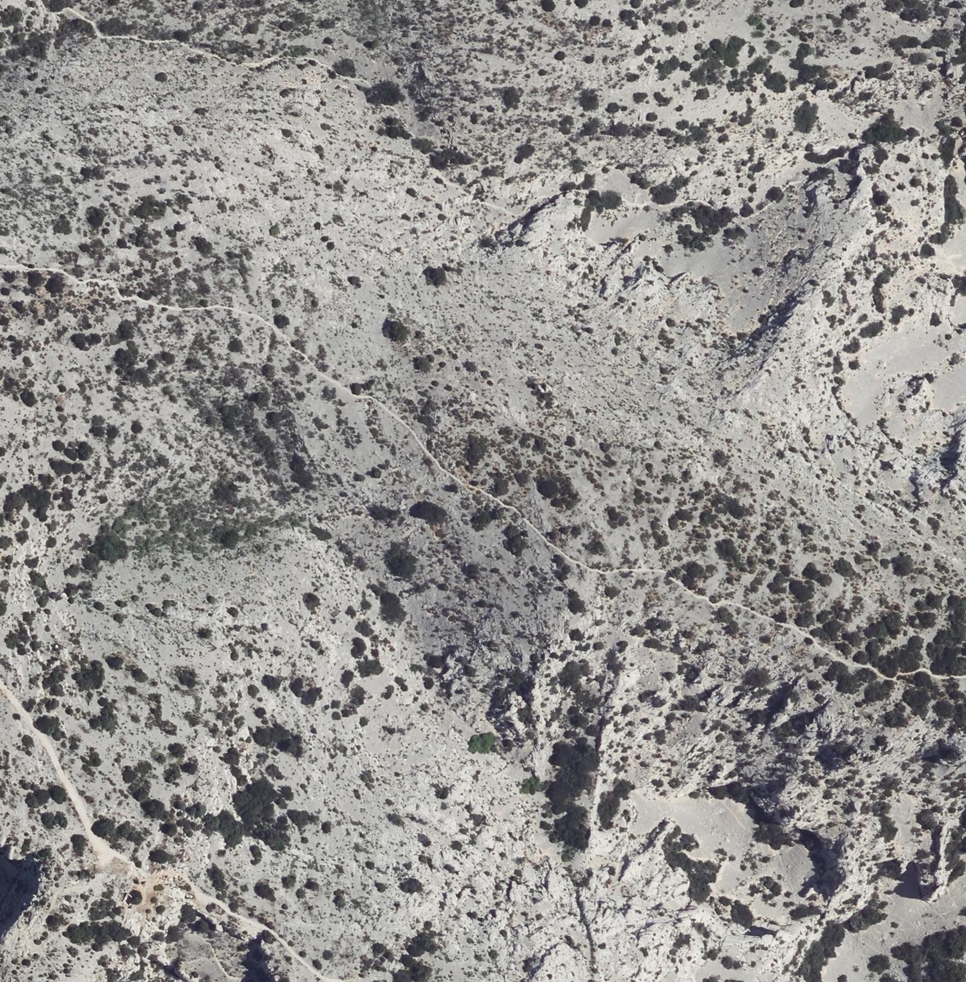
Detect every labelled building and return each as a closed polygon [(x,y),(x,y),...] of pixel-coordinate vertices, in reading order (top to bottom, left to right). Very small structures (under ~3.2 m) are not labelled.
[(128,896),(123,903),(129,907),(134,900),(128,896)]
